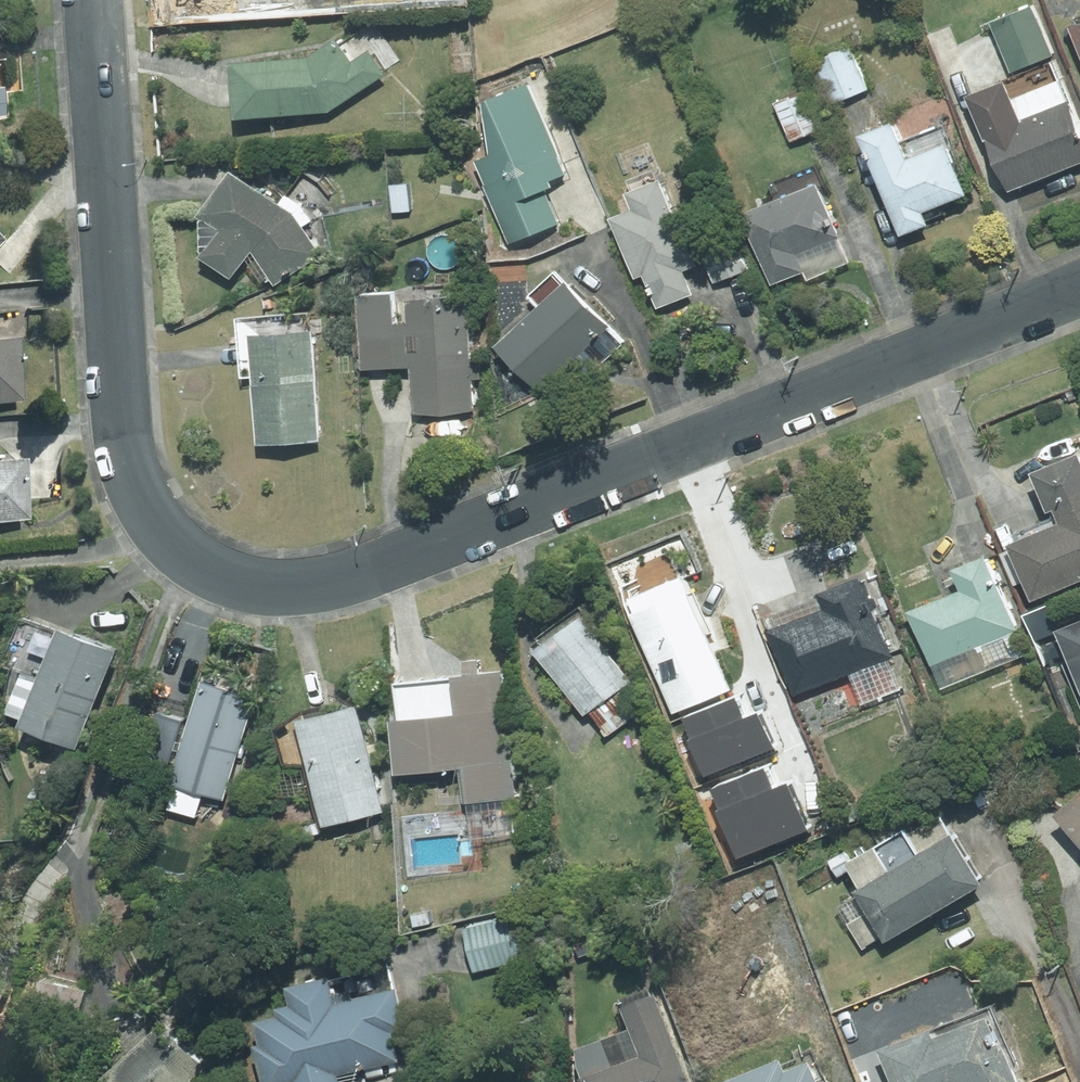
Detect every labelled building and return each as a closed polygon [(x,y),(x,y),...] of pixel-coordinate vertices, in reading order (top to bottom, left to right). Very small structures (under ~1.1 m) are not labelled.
[(219,13),(239,0),(211,0),(219,13)] [(1053,53),(1034,3),(993,19),(1013,70),(1053,53)] [(1079,59),(1079,15),(1065,21),(1079,59)] [(347,58),(332,34),(305,52),(225,55),(227,112),(326,109),(381,72),(365,47),(347,58)] [(829,103),(868,87),(851,43),(812,59),(829,103)] [(1079,160),(1079,120),(1062,75),(1002,98),(1010,119),(986,129),(1010,188),(1079,160)] [(567,173),(528,82),(481,100),(490,153),(477,159),(486,182),(485,183),(510,244),(559,223),(544,187),(552,184),(550,180),(567,173)] [(792,139),(821,126),(805,87),(775,98),(792,139)] [(856,129),(900,231),(927,220),(922,208),(966,190),(943,137),(906,153),(890,115),(856,129)] [(321,253),(290,209),(225,164),(192,210),(195,212),(193,215),(195,247),(198,248),(195,252),(227,275),(248,247),(276,286),(321,253)] [(657,306),(694,291),(683,265),(694,261),(660,172),(625,186),(632,202),(610,212),(635,274),(644,270),(657,306)] [(817,178),(740,208),(770,283),(805,268),(797,250),(839,233),(817,178)] [(394,211),(412,209),(409,181),(391,183),(394,211)] [(715,283),(750,269),(734,231),(700,244),(715,283)] [(609,323),(564,277),(494,344),(538,390),(609,323)] [(475,409),(466,295),(403,300),(405,321),(394,322),(392,290),(355,293),(361,369),(411,365),(415,414),(475,409)] [(318,438),(311,327),(249,330),(256,441),(318,438)] [(23,398),(18,335),(0,336),(0,399),(23,398)] [(529,396),(518,383),(505,394),(516,407),(529,396)] [(1079,578),(1079,447),(1031,467),(1048,508),(1054,506),(1059,519),(1008,539),(1031,597),(1079,578)] [(29,517),(27,456),(0,458),(0,519),(29,517)] [(932,663),(1020,627),(987,549),(953,563),(962,584),(910,606),(932,663)] [(742,737),(724,691),(730,689),(684,572),(628,595),(674,711),(677,711),(695,755),(742,737)] [(795,695),(894,656),(862,572),(819,589),(825,605),(768,626),(795,695)] [(605,734),(638,709),(618,683),(627,677),(574,608),(529,642),(581,711),(585,708),(605,734)] [(1057,624),(1068,652),(1061,655),(1079,704),(1079,615),(1057,624)] [(93,740),(131,644),(73,622),(36,718),(93,740)] [(466,799),(515,796),(505,667),(463,671),(466,710),(403,715),(407,767),(464,762),(466,799)] [(264,691),(213,676),(181,782),(231,797),(264,691)] [(392,809),(370,702),(313,714),(335,821),(392,809)] [(176,763),(190,720),(162,710),(138,786),(160,793),(170,761),(176,763)] [(1052,811),(1079,843),(1079,787),(1052,811)] [(288,818),(285,806),(272,809),(275,821),(288,818)] [(769,828),(784,823),(778,806),(762,811),(769,828)] [(687,827),(682,814),(668,818),(672,832),(687,827)] [(884,937),(982,879),(951,827),(854,886),(884,937)] [(855,864),(846,849),(830,858),(840,873),(855,864)] [(417,925),(434,922),(433,910),(415,913),(417,925)] [(518,915),(467,927),(477,970),(528,959),(518,915)] [(577,955),(597,948),(591,932),(571,940),(577,955)] [(402,988),(345,1001),(339,975),(299,984),(302,1002),(291,1004),(294,1013),(272,1018),(277,1041),(270,1042),(279,1081),(347,1081),(345,1076),(405,1061),(399,1033),(412,1030),(402,988)] [(68,983),(48,977),(38,1011),(59,1017),(68,983)] [(654,996),(619,1011),(638,1057),(610,1068),(599,1043),(574,1052),(576,1069),(580,1081),(577,1081),(689,1081),(654,996)] [(874,1043),(889,1081),(1018,1081),(1002,1041),(998,1043),(985,1009),(930,1030),(927,1022),(874,1043)] [(733,1081),(846,1081),(839,1066),(835,1068),(825,1043),(733,1081)]
